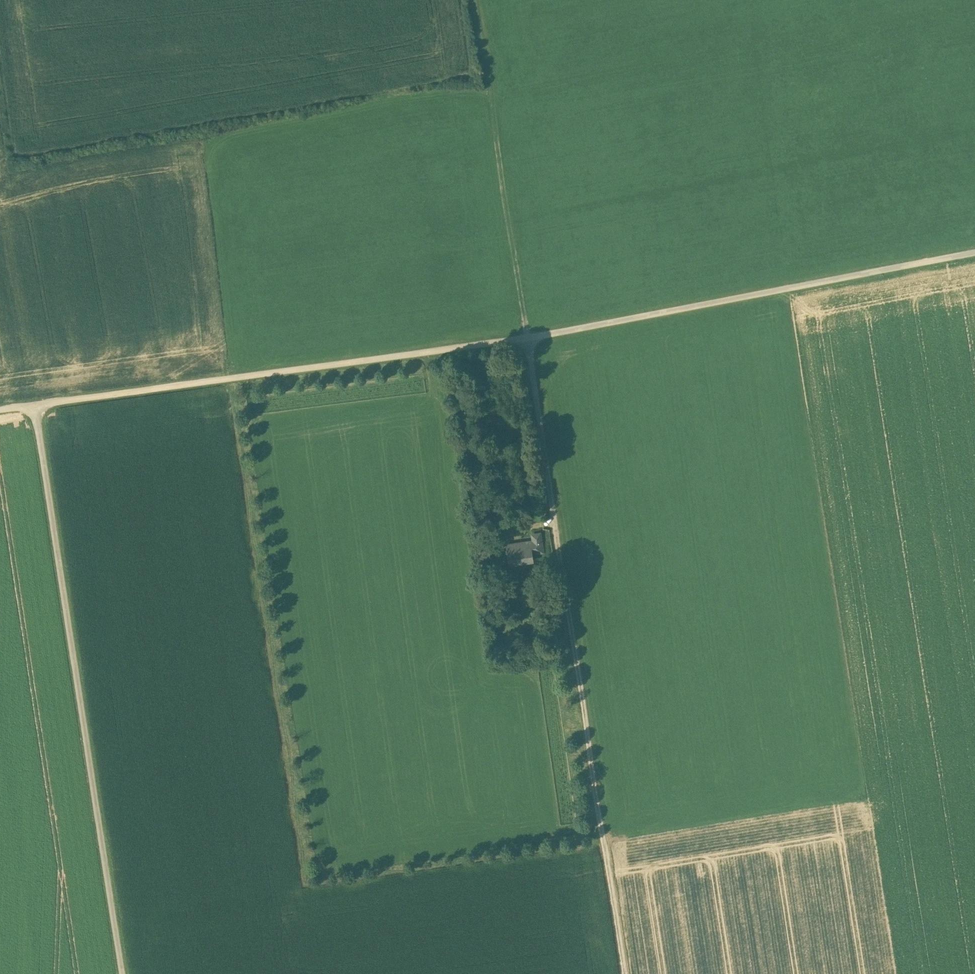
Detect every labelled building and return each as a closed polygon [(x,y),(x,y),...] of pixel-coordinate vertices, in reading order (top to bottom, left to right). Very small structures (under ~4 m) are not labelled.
[(547,550),(544,530),(534,531),(534,538),(508,540),(511,564),(538,561),(538,552),(547,550)]
